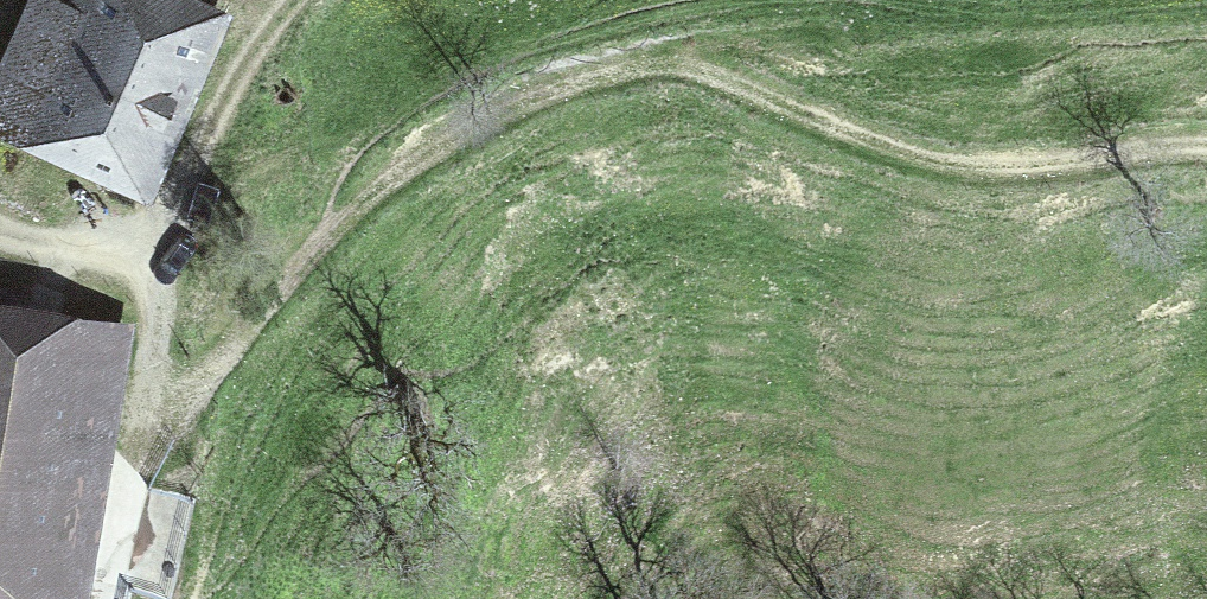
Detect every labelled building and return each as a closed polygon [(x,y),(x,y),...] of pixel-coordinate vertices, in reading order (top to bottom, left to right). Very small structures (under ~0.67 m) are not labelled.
[(46,64),(25,108),(144,164),(214,16),(181,0),(14,0),(0,30),(0,43),(46,64)] [(99,326),(16,313),(20,292),(0,289),(0,578),(58,588),(99,326)]
